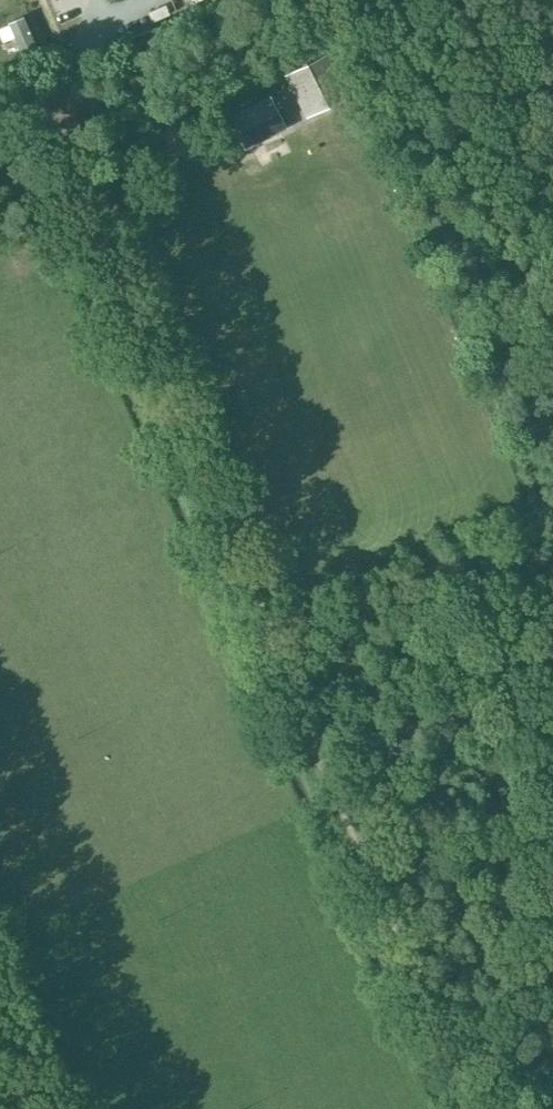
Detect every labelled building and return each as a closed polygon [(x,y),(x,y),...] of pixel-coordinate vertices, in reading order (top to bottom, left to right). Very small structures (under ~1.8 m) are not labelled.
[(17,53),(5,26),(0,29),(0,59),(1,61),(17,53)] [(351,93),(329,51),(286,74),(307,116),(351,93)] [(245,148),(287,126),(271,95),(229,116),(245,148)]
